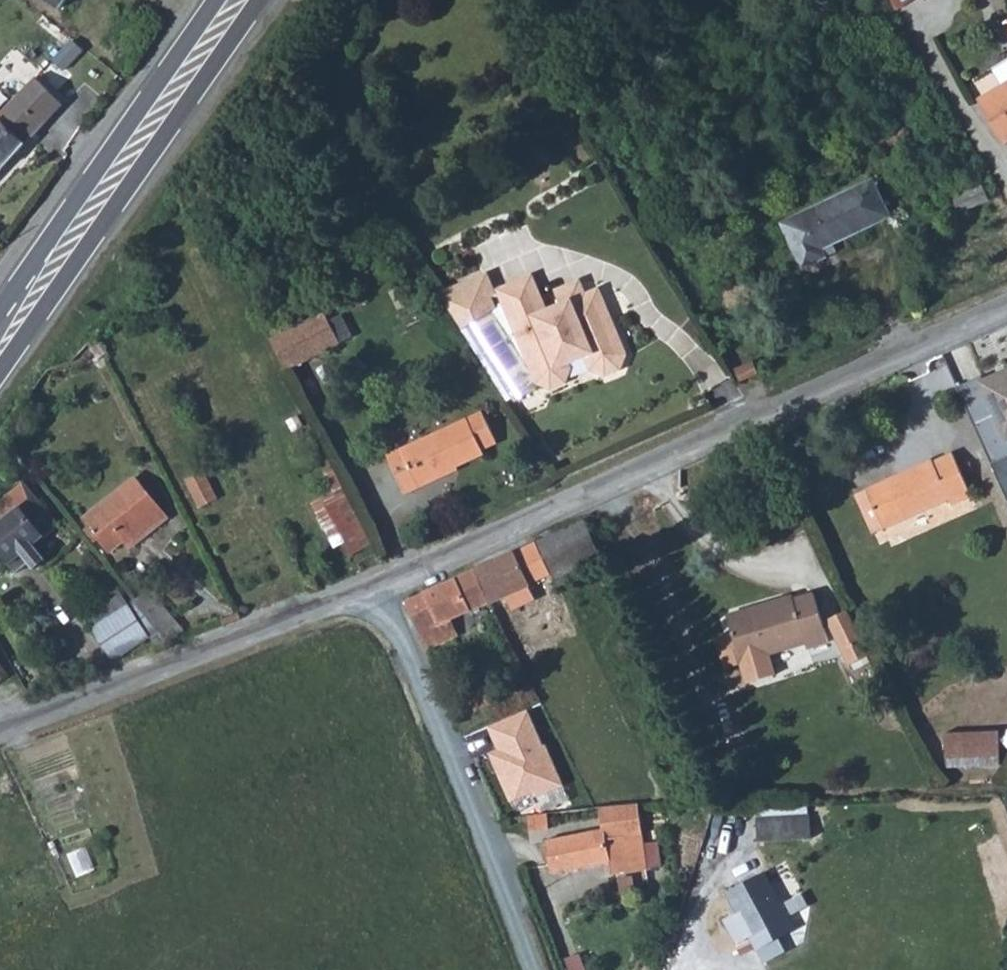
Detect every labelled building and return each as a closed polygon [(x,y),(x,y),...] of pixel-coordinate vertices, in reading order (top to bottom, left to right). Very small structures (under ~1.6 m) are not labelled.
[(72,12),(83,0),(59,0),(72,12)] [(980,96),(1006,80),(1006,60),(971,82),(980,96)] [(25,83),(19,77),(12,84),(18,90),(1,108),(0,109),(0,110),(27,137),(69,95),(40,68),(25,83)] [(975,100),(1004,147),(1006,145),(1006,81),(975,100)] [(27,137),(0,110),(0,164),(27,137)] [(876,178),(781,222),(801,269),(828,256),(823,244),(892,213),(876,178)] [(606,275),(586,284),(590,297),(598,293),(605,307),(609,305),(617,302),(606,275)] [(492,278),(449,295),(508,390),(543,371),(546,378),(557,382),(569,377),(573,366),(570,359),(593,349),(599,363),(611,368),(623,364),(628,351),(609,305),(605,307),(598,293),(590,297),(586,284),(584,281),(563,291),(569,305),(551,313),(536,278),(509,289),(510,291),(499,297),(492,278)] [(321,308),(267,335),(283,367),(338,339),(321,308)] [(750,359),(736,365),(744,380),(757,373),(750,359)] [(958,387),(1006,495),(1006,364),(958,387)] [(480,406),(385,451),(403,489),(483,449),(480,442),(495,434),(480,406)] [(951,451),(865,487),(883,525),(950,497),(954,503),(971,494),(951,451)] [(209,469),(190,478),(204,507),(223,498),(209,469)] [(138,472),(83,516),(113,550),(166,503),(138,472)] [(883,525),(865,487),(852,492),(871,530),(883,525)] [(351,494),(326,507),(349,552),(374,540),(351,494)] [(64,525),(41,497),(29,507),(52,534),(64,525)] [(29,507),(0,530),(0,538),(17,561),(41,543),(52,534),(29,507)] [(583,509),(538,530),(561,575),(605,553),(583,509)] [(538,530),(510,540),(513,548),(526,576),(544,567),(550,580),(554,578),(561,575),(538,530)] [(41,543),(17,561),(23,569),(37,558),(43,566),(53,558),(41,543)] [(493,557),(477,565),(491,591),(526,576),(513,548),(493,557)] [(477,565),(411,594),(431,641),(460,627),(452,609),(491,591),(477,565)] [(796,595),(731,615),(745,660),(812,638),(816,648),(834,641),(829,623),(821,594),(797,600),(796,595)] [(110,609),(75,627),(93,658),(127,640),(110,609)] [(849,664),(869,658),(855,610),(835,616),(849,664)] [(11,664),(0,649),(0,672),(11,664)] [(527,710),(486,726),(496,748),(486,754),(508,804),(562,782),(544,743),(541,745),(527,710)] [(1003,723),(948,726),(950,752),(1004,748),(1003,723)] [(607,819),(550,833),(556,863),(564,862),(614,852),(617,865),(643,859),(635,825),(633,815),(644,812),(641,799),(602,801),(607,819)] [(779,802),(736,803),(737,826),(780,825),(779,802)] [(531,816),(535,832),(553,827),(548,811),(531,816)] [(644,812),(633,815),(635,825),(647,823),(644,812)] [(647,823),(635,825),(643,859),(654,856),(647,823)] [(764,872),(725,892),(756,949),(794,930),(764,872)]
